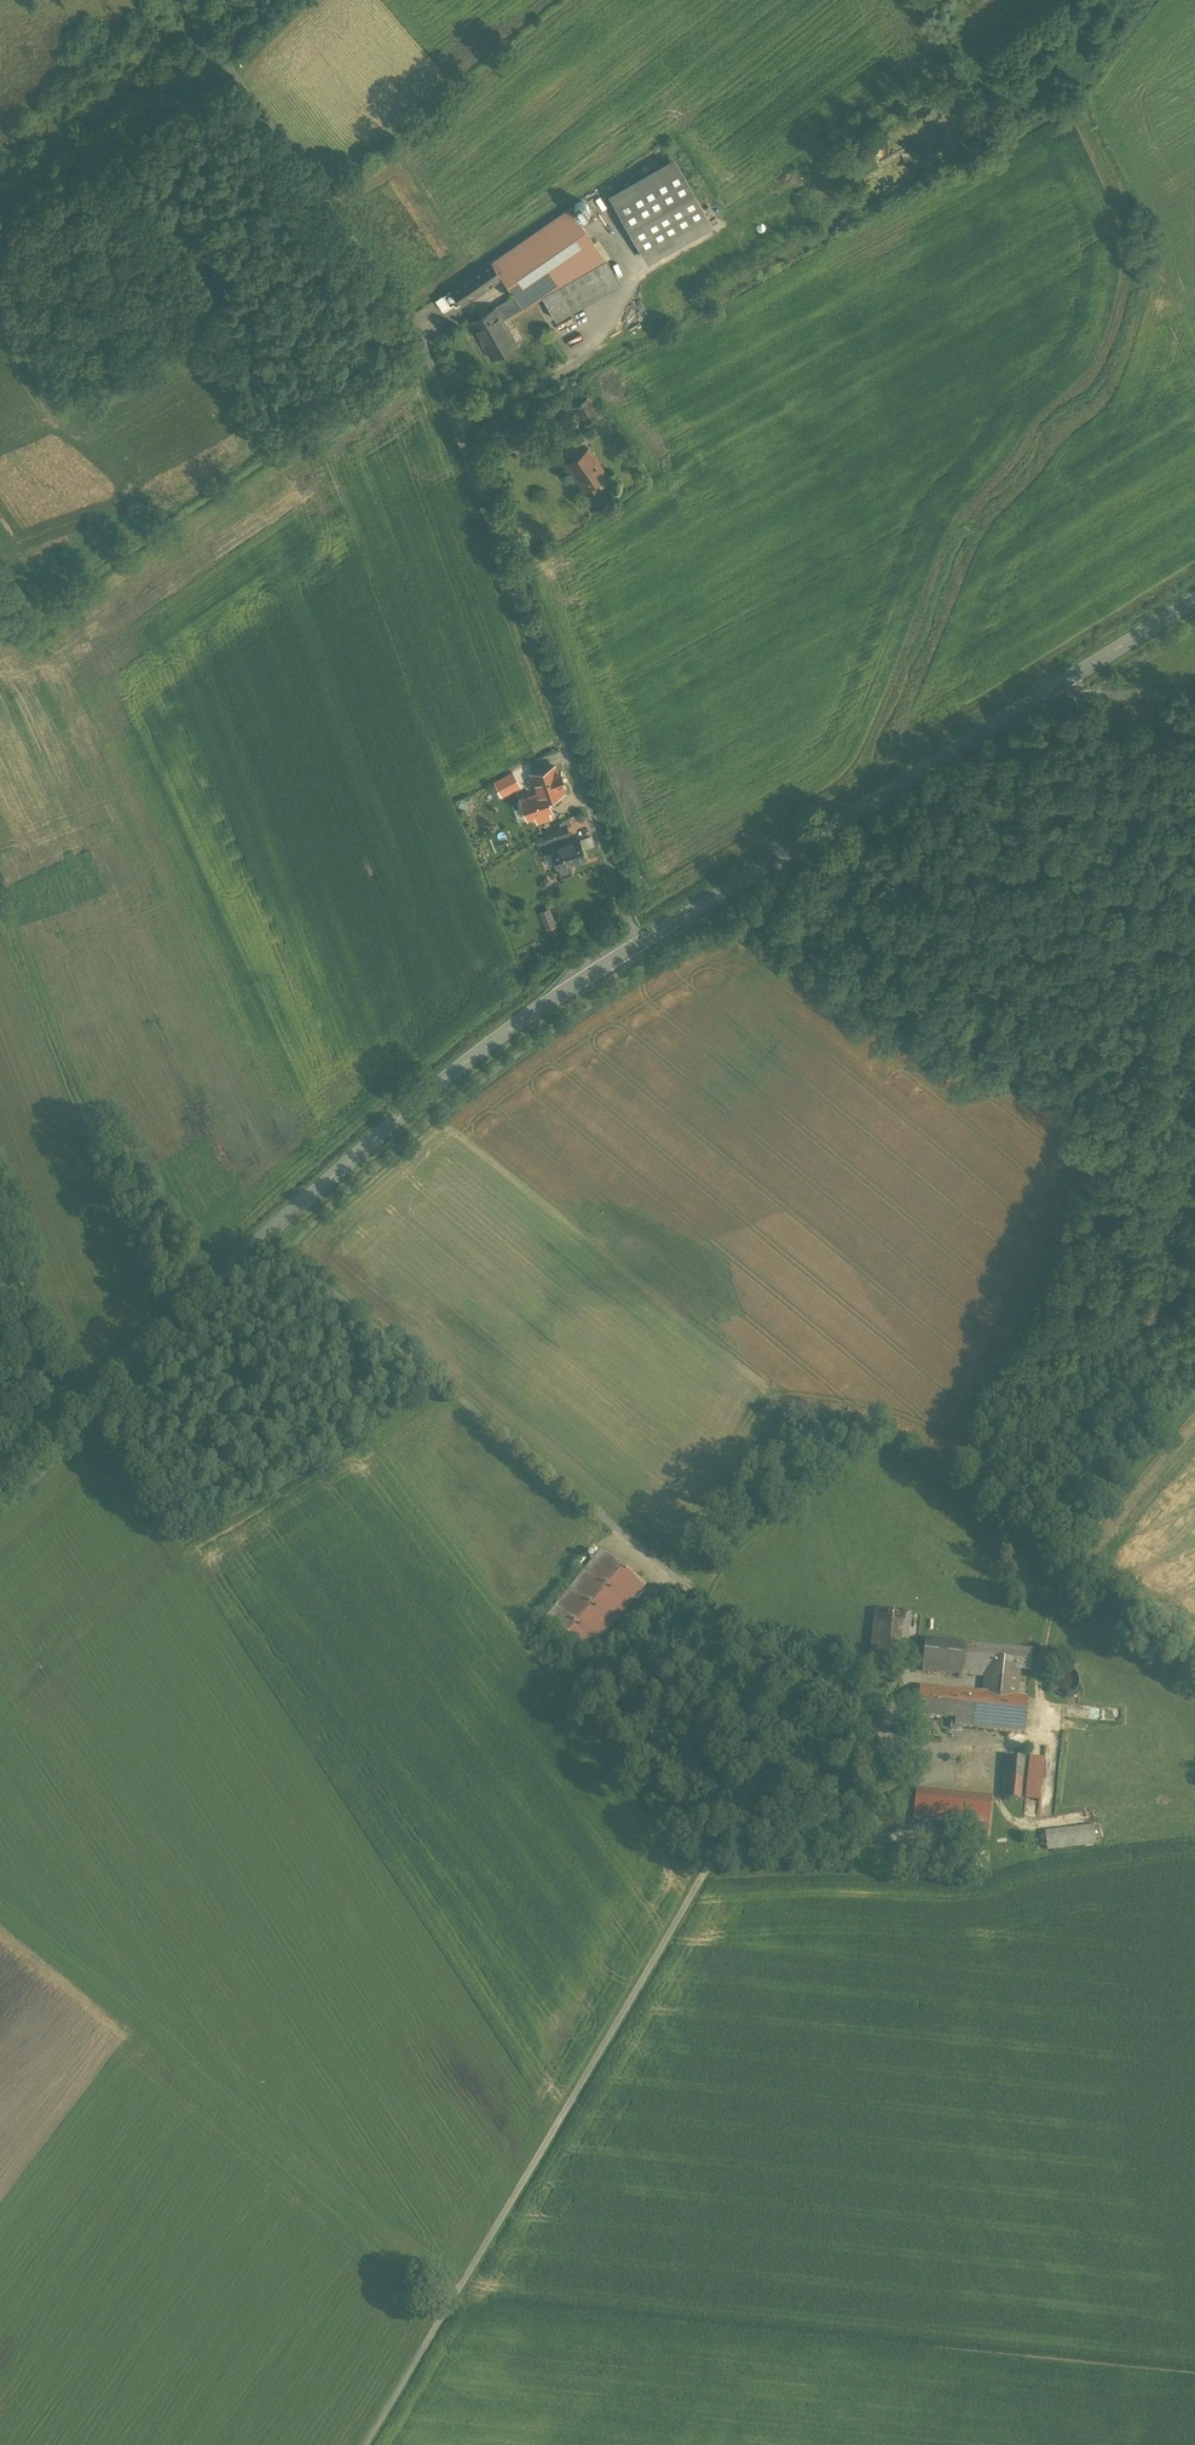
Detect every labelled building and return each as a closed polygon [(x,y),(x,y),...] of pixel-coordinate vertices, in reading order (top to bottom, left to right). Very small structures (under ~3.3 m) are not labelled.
[(674,157),(610,194),(649,261),(712,225),(674,157)] [(574,206),(574,208),(574,210),(574,212),(576,214),(578,215),(580,216),(582,216),(584,215),(586,214),(588,212),(588,210),(589,208),(588,206),(587,204),(585,202),(583,201),(581,201),(579,201),(577,202),(575,204),(574,206)] [(491,261),(451,289),(460,303),(461,304),(501,277),(523,307),(543,296),(556,319),(619,283),(606,260),(569,207),(491,261)] [(460,303),(451,289),(435,300),(443,311),(453,304),(455,306),(460,303)] [(495,307),(471,321),(492,358),(517,344),(495,307)] [(582,421),(598,411),(589,397),(573,407),(582,421)] [(588,449),(567,464),(585,490),(586,489),(595,482),(607,474),(588,449)] [(595,482),(586,489),(597,504),(606,498),(595,482)] [(553,766),(532,774),(539,793),(521,799),(527,818),(551,810),(546,798),(563,792),(560,784),(563,782),(560,772),(556,773),(553,766)] [(512,772),(495,781),(502,794),(519,785),(512,772)] [(565,825),(546,832),(549,841),(569,834),(565,825)] [(551,851),(543,854),(547,866),(556,863),(557,867),(585,858),(578,839),(551,848),(551,851)] [(541,910),(546,928),(557,925),(552,907),(541,910)] [(602,1551),(547,1618),(589,1652),(644,1585),(602,1551)] [(909,1613),(876,1609),(872,1655),(904,1658),(909,1613)] [(964,1643),(925,1639),(922,1671),(961,1675),(962,1664),(964,1643)] [(1014,1670),(1030,1671),(1032,1650),(964,1643),(962,1664),(986,1667),(987,1666),(1014,1668),(1014,1670)] [(1014,1668),(987,1666),(986,1667),(984,1693),(920,1686),(917,1715),(951,1719),(959,1720),(959,1727),(1024,1734),(1028,1697),(1012,1696),(1014,1670),(1014,1668)] [(1027,1760),(1007,1758),(1003,1799),(1023,1801),(1027,1760)] [(991,1797),(916,1790),(913,1818),(988,1826),(991,1797)] [(988,1826),(913,1818),(911,1833),(986,1841),(988,1826)] [(1045,1833),(1047,1850),(1100,1843),(1093,1827),(1045,1833)] [(990,1851),(976,1849),(974,1869),(988,1870),(990,1851)]
